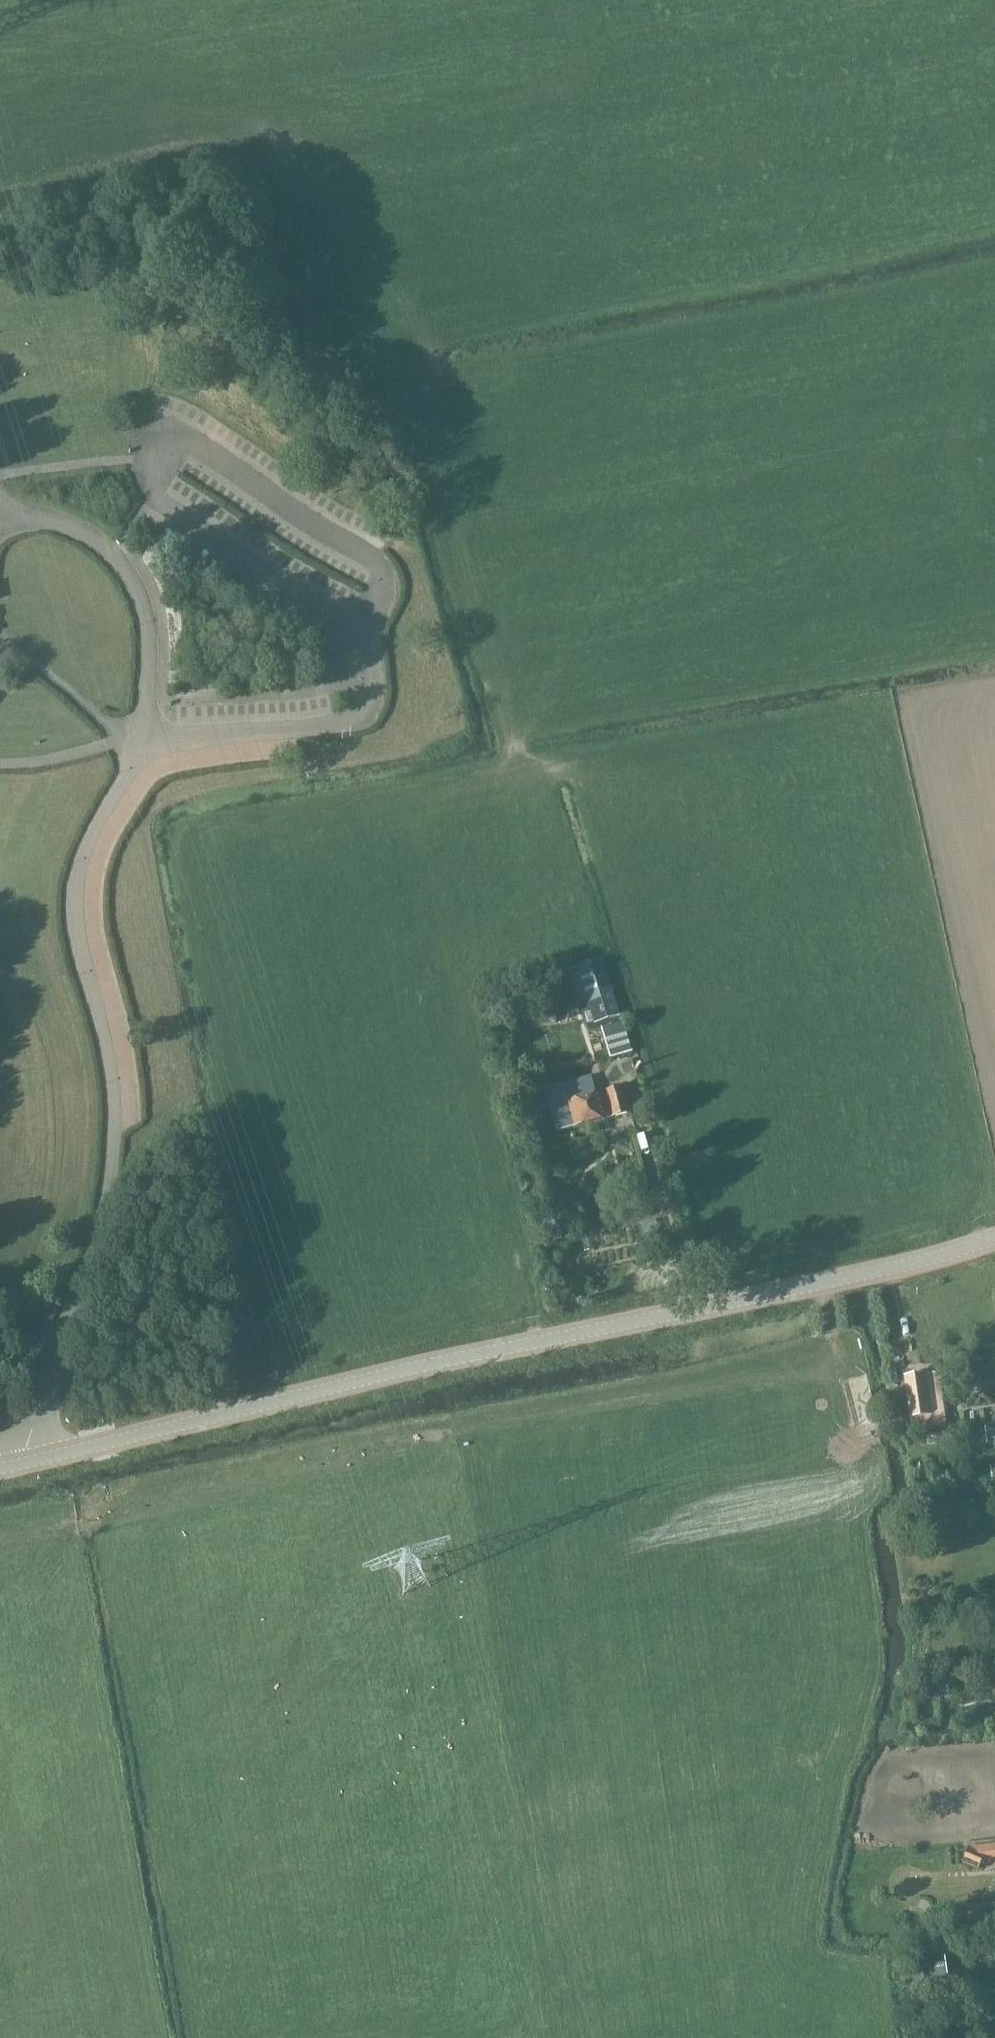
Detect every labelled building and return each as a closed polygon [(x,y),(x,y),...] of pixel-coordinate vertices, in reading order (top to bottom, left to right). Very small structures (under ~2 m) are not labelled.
[(124,159),(127,172),(143,168),(140,155),(124,159)] [(589,1034),(602,1030),(622,1024),(603,959),(569,969),(589,1034)] [(624,1024),(622,1024),(602,1030),(611,1059),(632,1053),(624,1024)] [(591,1076),(561,1083),(562,1085),(544,1089),(556,1131),(605,1120),(631,1113),(624,1086),(596,1092),(591,1076)] [(610,1190),(602,1192),(605,1205),(612,1204),(610,1190)] [(903,1376),(909,1419),(930,1416),(925,1373),(903,1376)] [(985,1427),(986,1439),(987,1445),(994,1444),(994,1440),(994,1439),(994,1426),(985,1427)] [(923,1698),(939,1697),(938,1685),(922,1686),(923,1698)] [(969,1847),(962,1862),(978,1869),(983,1858),(984,1854),(983,1846),(969,1847)] [(910,1957),(914,1988),(948,1983),(943,1952),(910,1957)]
